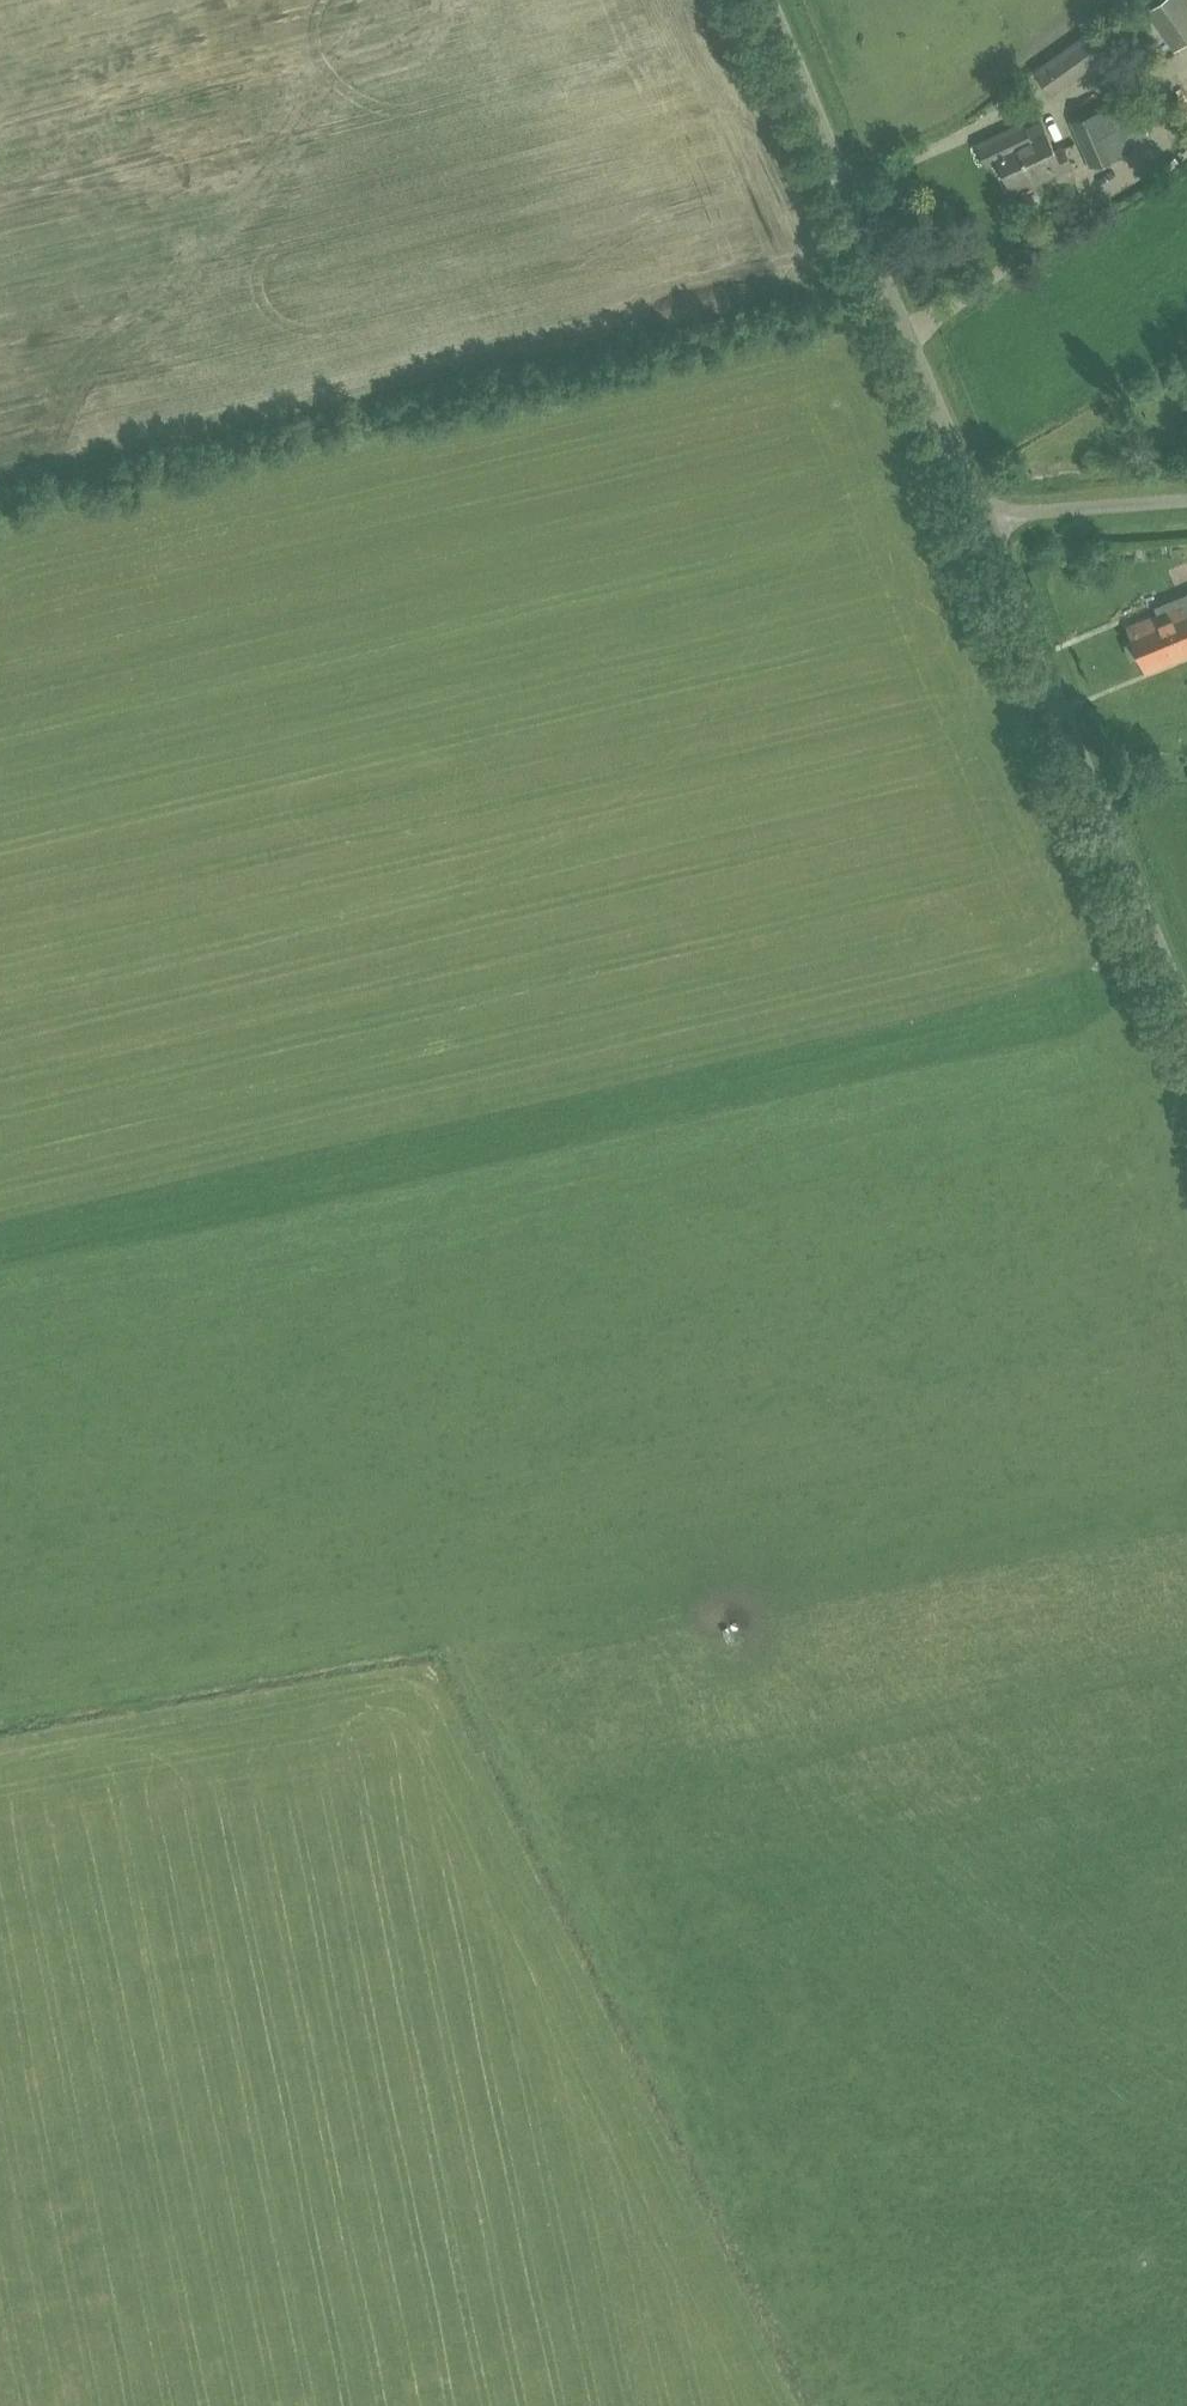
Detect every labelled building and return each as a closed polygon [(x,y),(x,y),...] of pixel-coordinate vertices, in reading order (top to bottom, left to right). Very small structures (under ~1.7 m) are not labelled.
[(1152,7),(1178,44),(1186,37),(1186,3),(1185,0),(1162,0),(1152,7)] [(1088,30),(1034,69),(1051,95),(1106,56),(1088,30)] [(1070,120),(1090,166),(1150,140),(1130,94),(1070,120)] [(1015,192),(1072,164),(1063,146),(1055,150),(1042,121),(1021,131),(1018,124),(978,143),(988,163),(999,158),(1015,192)] [(1156,615),(1130,626),(1135,638),(1125,642),(1131,657),(1141,653),(1146,666),(1173,655),(1186,649),(1186,592),(1160,603),(1163,612),(1156,615)]
